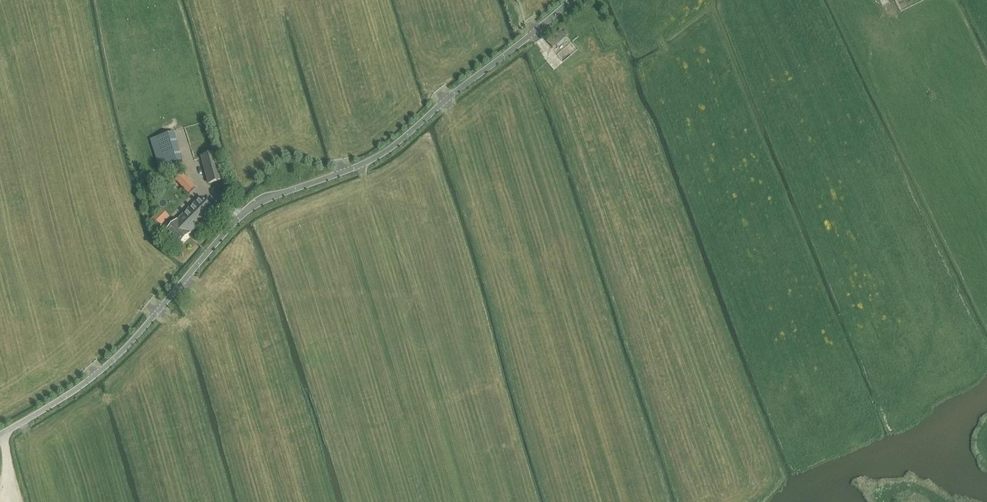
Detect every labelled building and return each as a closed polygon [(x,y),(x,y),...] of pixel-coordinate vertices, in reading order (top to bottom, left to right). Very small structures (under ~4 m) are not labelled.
[(602,25),(606,33),(612,29),(608,22),(602,25)] [(548,41),(557,53),(572,41),(563,29),(548,41)] [(151,141),(159,170),(182,162),(173,134),(151,141)] [(215,153),(202,157),(209,184),(222,180),(215,153)] [(190,197),(196,190),(182,175),(175,181),(190,197)] [(175,190),(179,186),(172,179),(168,183),(175,190)] [(178,246),(214,211),(201,198),(166,233),(178,246)] [(159,212),(151,220),(159,228),(167,220),(159,212)]
